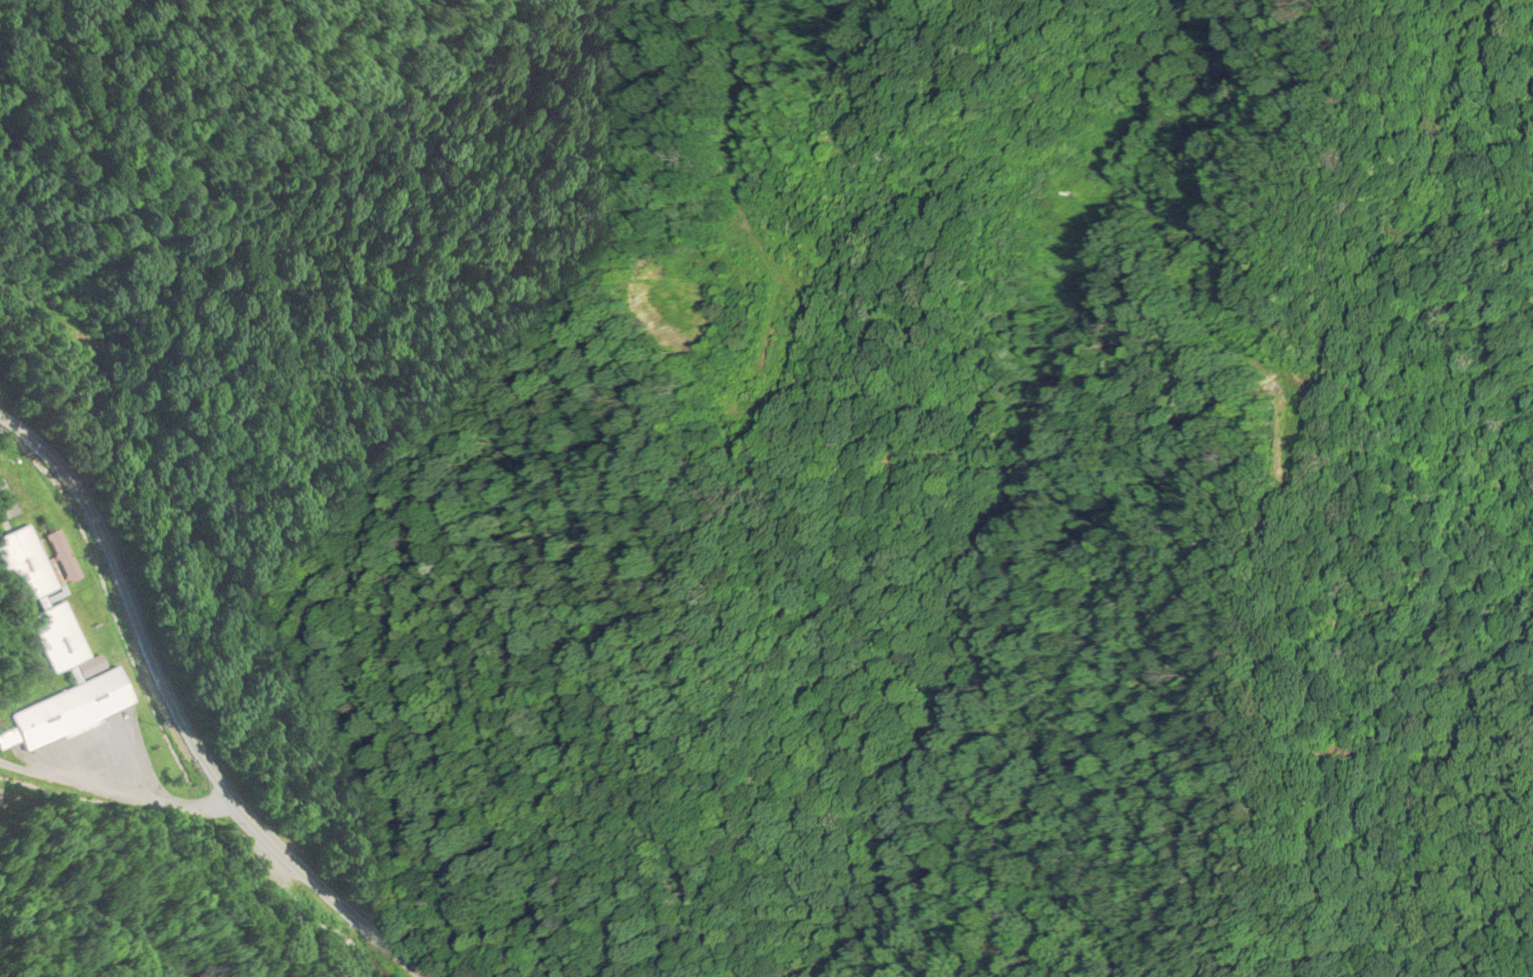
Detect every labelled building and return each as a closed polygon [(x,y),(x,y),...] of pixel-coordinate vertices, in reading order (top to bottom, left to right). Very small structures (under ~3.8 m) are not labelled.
[(29,526),(0,538),(0,558),(19,606),(55,592),(29,526)] [(79,578),(58,530),(44,536),(65,584),(79,578)] [(116,667),(104,672),(98,656),(87,660),(63,603),(27,618),(51,676),(65,670),(73,689),(8,715),(14,730),(0,736),(0,751),(20,743),(25,753),(133,709),(116,667)]
